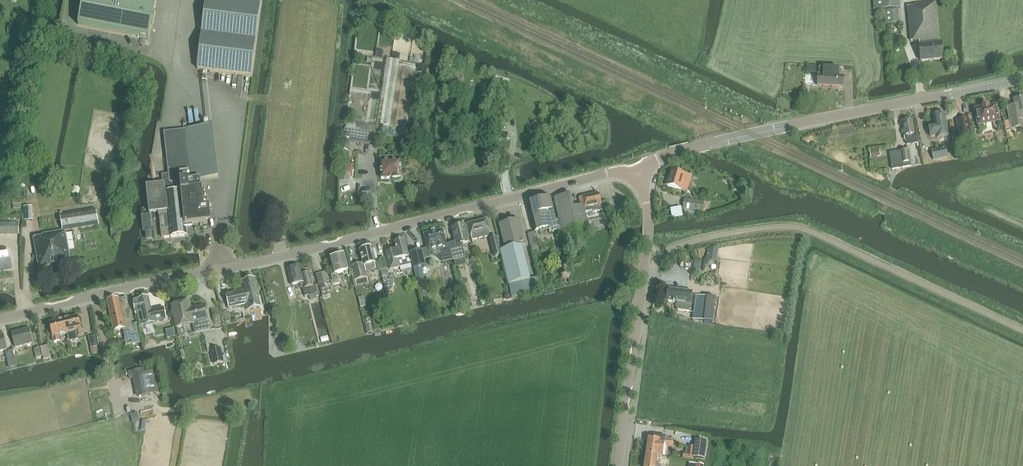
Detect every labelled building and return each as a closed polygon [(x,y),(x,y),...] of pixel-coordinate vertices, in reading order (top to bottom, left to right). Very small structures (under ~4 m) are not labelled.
[(80,24),(150,38),(158,0),(85,0),(80,24)] [(261,0),(206,0),(197,68),(251,75),(261,0)] [(896,0),(874,0),(874,10),(897,8),(896,0)] [(920,42),(920,44),(918,44),(920,60),(943,58),(941,41),(940,41),(937,2),(914,4),(914,6),(908,6),(910,40),(918,40),(919,42),(920,42)] [(897,23),(896,9),(885,10),(886,24),(897,23)] [(387,59),(378,124),(384,125),(390,126),(399,65),(400,65),(400,61),(387,59)] [(409,67),(400,65),(399,65),(390,126),(384,125),(383,131),(405,135),(406,129),(407,129),(409,118),(410,111),(416,68),(409,67)] [(818,76),(818,86),(843,87),(844,76),(843,76),(843,69),(820,68),(819,76),(818,76)] [(1007,107),(1011,129),(1022,126),(1022,97),(1014,99),(1015,105),(1007,107)] [(983,106),(983,107),(975,108),(978,125),(1000,121),(997,105),(989,106),(989,105),(983,106)] [(410,111),(409,118),(416,119),(417,113),(410,111)] [(948,136),(944,113),(932,115),(934,124),(928,125),(930,136),(936,135),(936,138),(948,136)] [(957,120),(960,137),(972,135),(969,117),(957,120)] [(912,120),(902,122),(905,142),(907,141),(907,144),(918,143),(917,137),(915,137),(912,120)] [(355,129),(377,133),(378,126),(356,123),(355,129)] [(212,126),(164,132),(169,173),(162,174),(162,183),(146,185),(149,213),(159,211),(162,237),(187,234),(186,225),(211,222),(209,206),(205,207),(203,189),(201,189),(200,178),(218,176),(212,126)] [(344,128),(343,139),(350,140),(349,143),(378,147),(380,133),(377,133),(355,129),(344,128)] [(343,139),(341,151),(348,152),(349,143),(350,140),(343,139)] [(931,150),(933,159),(947,156),(945,147),(931,149),(931,150)] [(909,150),(890,153),(892,169),(907,167),(911,167),(911,164),(911,162),(909,150)] [(394,157),(381,157),(381,179),(393,178),(393,180),(394,180),(395,182),(400,182),(401,179),(402,179),(401,162),(394,162),(394,157)] [(680,189),(685,174),(672,170),(667,185),(680,189)] [(571,194),(554,198),(559,220),(561,230),(563,240),(590,234),(585,212),(592,210),(593,212),(602,210),(603,215),(610,214),(607,201),(601,203),(599,193),(582,196),(582,198),(579,199),(581,206),(573,207),(571,194)] [(551,198),(528,203),(535,232),(549,229),(550,232),(561,230),(559,220),(556,221),(551,198)] [(703,211),(704,201),(685,198),(683,208),(703,211)] [(32,207),(23,207),(24,220),(33,220),(32,207)] [(43,236),(33,238),(39,268),(71,263),(66,231),(98,225),(96,208),(63,214),(63,211),(60,212),(63,231),(43,234),(43,236)] [(491,234),(487,218),(468,223),(472,239),(491,234)] [(519,220),(500,224),(506,250),(501,251),(502,255),(509,286),(530,281),(522,246),(525,245),(519,220)] [(4,235),(20,235),(20,222),(0,222),(0,235),(4,235)] [(456,242),(449,243),(454,261),(455,261),(466,258),(462,243),(470,242),(469,240),(465,224),(452,228),(456,242)] [(443,230),(424,234),(426,243),(428,251),(438,248),(440,254),(442,264),(454,261),(449,243),(446,244),(443,230)] [(537,247),(534,232),(528,233),(531,248),(537,247)] [(497,237),(490,239),(494,257),(502,255),(501,251),(497,237)] [(396,250),(387,253),(390,269),(400,266),(400,265),(411,263),(405,239),(394,241),(396,250)] [(717,262),(719,246),(708,249),(706,261),(717,262)] [(363,263),(352,266),(356,284),(367,281),(366,277),(365,272),(364,266),(374,264),(375,263),(371,247),(360,250),(363,263)] [(422,250),(410,253),(414,269),(423,267),(426,267),(422,250)] [(343,255),(332,258),(336,274),(332,275),(334,285),(340,283),(338,274),(345,271),(346,274),(349,273),(343,255)] [(380,259),(382,270),(388,269),(385,258),(380,259)] [(300,266),(288,269),(292,285),(300,283),(301,288),(303,289),(305,297),(318,293),(320,293),(318,284),(316,285),(313,286),(310,272),(302,275),(300,266)] [(455,280),(452,271),(446,272),(449,282),(455,280)] [(322,273),(316,274),(319,284),(324,283),(322,273)] [(392,274),(389,275),(383,276),(386,287),(394,285),(392,274)] [(247,297),(259,294),(255,278),(250,278),(249,277),(246,277),(245,280),(243,280),(245,289),(226,293),(229,307),(249,303),(247,297)] [(324,283),(319,284),(323,300),(329,298),(331,298),(326,282),(324,283)] [(686,293),(686,292),(669,290),(668,300),(678,302),(677,309),(689,311),(692,293),(686,293)] [(693,320),(705,321),(708,298),(708,297),(696,295),(693,320)] [(149,296),(133,299),(136,313),(137,313),(140,325),(167,320),(165,307),(152,309),(149,296)] [(120,299),(120,298),(108,300),(114,329),(125,326),(129,344),(141,342),(137,322),(132,323),(126,297),(120,299)] [(716,299),(708,298),(705,321),(712,322),(716,299)] [(189,301),(173,305),(177,326),(193,323),(196,332),(211,329),(205,305),(196,307),(196,305),(190,306),(189,301)] [(78,316),(64,320),(68,334),(70,341),(79,339),(78,337),(83,336),(78,316)] [(64,320),(50,323),(55,343),(60,342),(59,337),(68,334),(64,320)] [(167,323),(152,325),(154,337),(169,335),(167,323)] [(33,343),(30,328),(12,332),(15,347),(33,343)] [(97,346),(95,335),(89,337),(92,348),(97,346)] [(48,346),(41,348),(44,360),(51,359),(48,346)] [(224,361),(221,347),(212,349),(215,363),(224,361)] [(13,350),(5,352),(9,368),(17,366),(13,350)] [(141,373),(141,369),(128,371),(130,380),(133,380),(137,398),(150,395),(150,394),(160,392),(155,370),(141,373)] [(649,439),(647,454),(657,455),(662,456),(664,446),(664,441),(665,437),(653,435),(653,439),(649,439)] [(694,447),(693,458),(704,460),(707,442),(695,440),(694,447)] [(645,465),(657,465),(656,465),(657,455),(647,454),(645,465)] [(755,457),(739,457),(739,465),(755,465),(755,457)]
